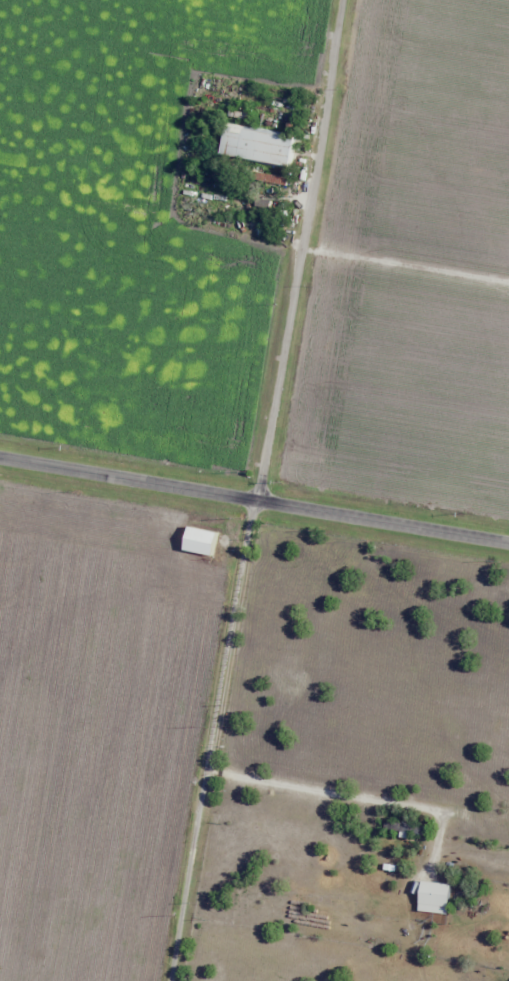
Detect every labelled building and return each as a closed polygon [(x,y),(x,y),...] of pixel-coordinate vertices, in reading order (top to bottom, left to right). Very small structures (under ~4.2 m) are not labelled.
[(289,168),(294,136),(222,125),(218,156),(289,168)] [(210,557),(215,532),(185,526),(180,551),(210,557)] [(446,886),(422,886),(422,903),(446,903),(446,886)]
